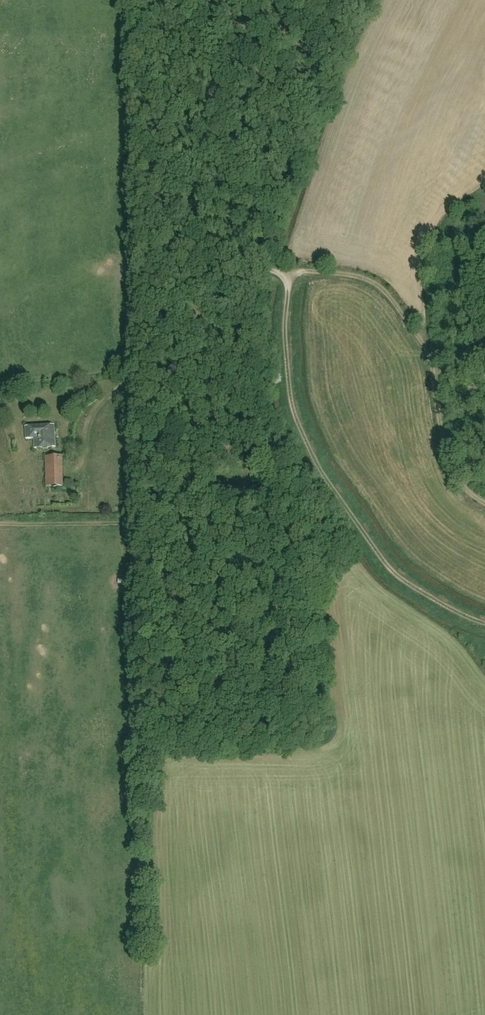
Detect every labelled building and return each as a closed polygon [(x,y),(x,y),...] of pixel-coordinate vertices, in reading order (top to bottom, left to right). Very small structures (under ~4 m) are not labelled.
[(35,449),(54,447),(53,425),(25,426),(26,439),(28,439),(34,438),(35,449)] [(47,487),(64,486),(63,456),(46,456),(47,487)]
